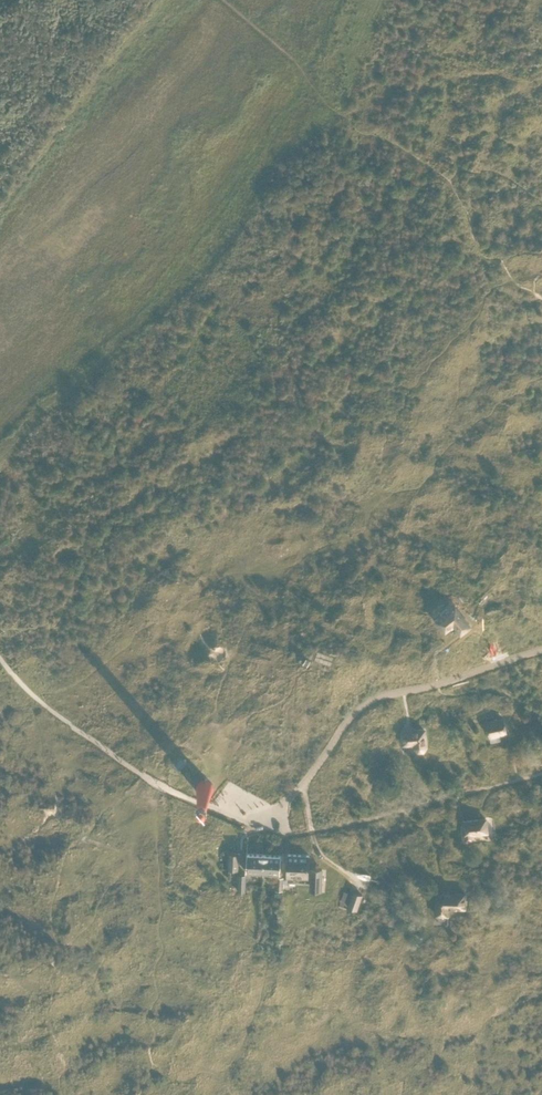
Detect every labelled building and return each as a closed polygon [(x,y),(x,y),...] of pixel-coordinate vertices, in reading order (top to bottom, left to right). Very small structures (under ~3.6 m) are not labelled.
[(455,607),(450,611),(449,611),(448,611),(447,611),(446,612),(445,613),(444,614),(444,615),(444,616),(438,620),(443,626),(451,620),(461,632),(469,625),(455,607)] [(440,724),(441,718),(429,716),(428,721),(440,724)] [(487,721),(490,735),(506,732),(503,718),(487,721)] [(425,729),(402,731),(403,743),(414,742),(415,746),(418,750),(423,749),(426,745),(425,729)] [(172,762),(179,769),(187,761),(180,754),(172,762)] [(200,780),(199,781),(198,782),(197,783),(197,785),(196,786),(196,788),(197,789),(197,791),(198,792),(199,793),(200,794),(202,795),(203,795),(204,796),(206,796),(207,795),(209,795),(210,794),(211,793),(212,791),(213,790),(213,789),(213,787),(213,786),(213,784),(212,783),(211,782),(210,781),(209,780),(207,779),(206,779),(204,779),(203,779),(202,779),(200,780)] [(486,818),(463,820),(464,834),(465,834),(466,838),(472,838),(472,833),(487,831),(486,818)] [(230,852),(229,869),(238,869),(239,853),(230,852)] [(246,870),(263,871),(264,853),(247,852),(246,870)] [(264,853),(263,871),(280,872),(281,854),(264,853)] [(288,853),(287,875),(311,876),(310,884),(322,885),(323,868),(312,868),(312,869),(309,869),(309,854),(288,853)] [(348,905),(352,890),(346,889),(342,904),(348,905)] [(357,909),(362,894),(353,891),(348,906),(357,909)] [(465,892),(437,891),(436,914),(448,914),(448,907),(465,907),(465,892)]
